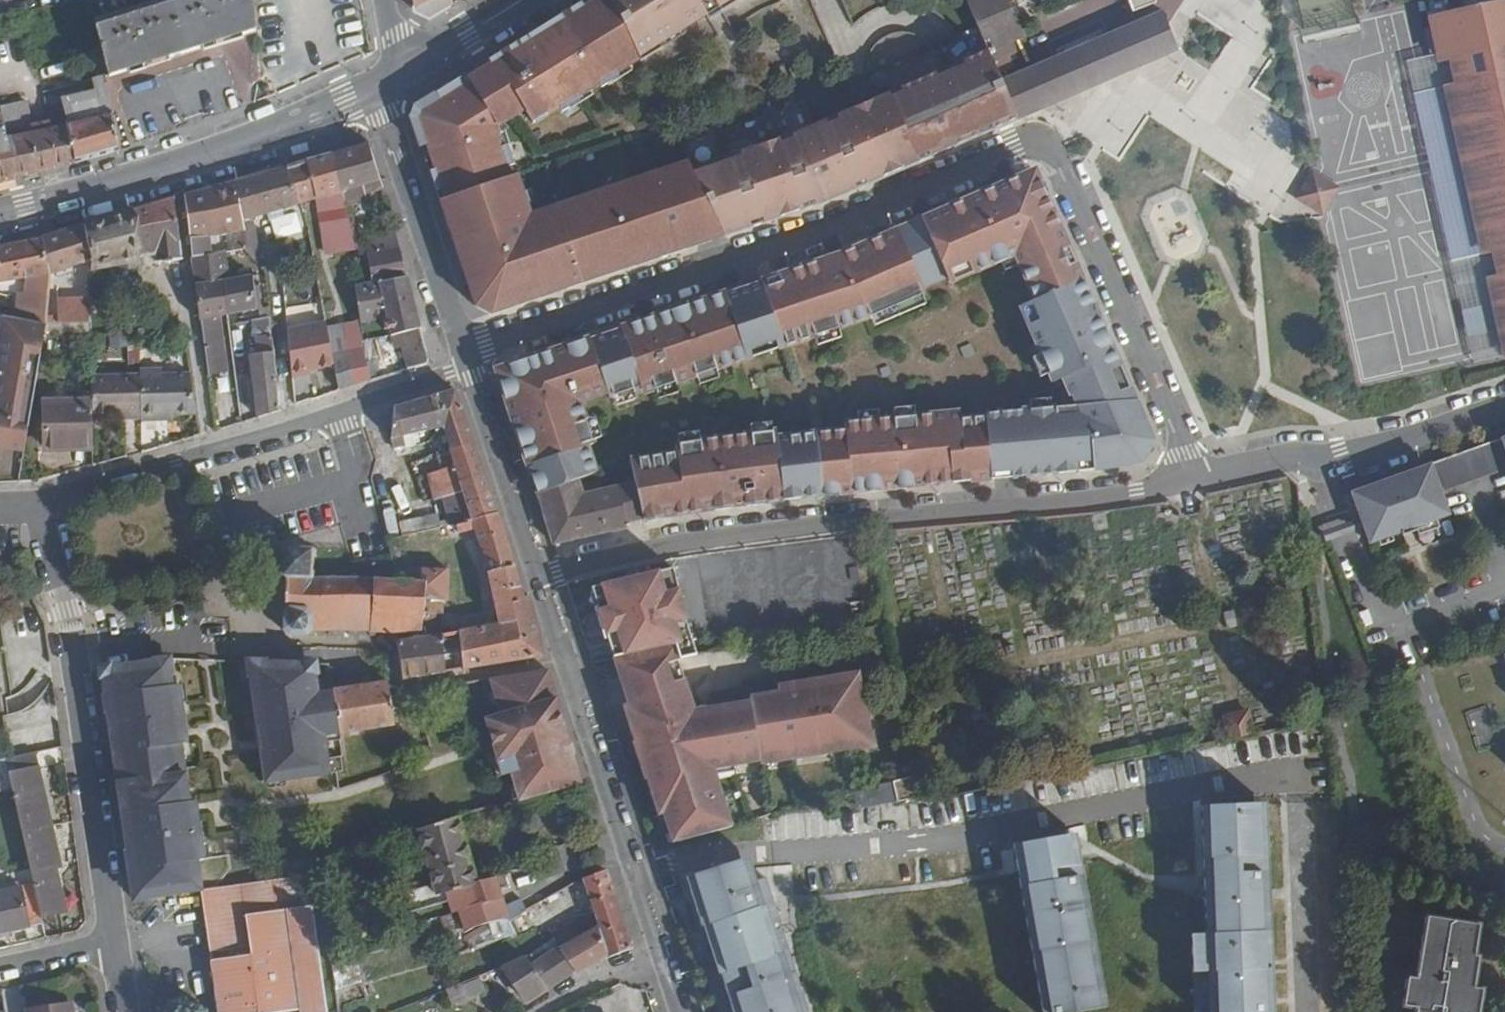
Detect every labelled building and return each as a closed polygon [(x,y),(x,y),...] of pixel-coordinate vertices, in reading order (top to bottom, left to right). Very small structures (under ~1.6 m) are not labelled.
[(250,0),(200,0),(92,32),(107,83),(256,37),(250,0)] [(451,0),(411,0),(414,21),(430,28),(453,14),(451,2),(451,0)] [(611,0),(592,0),(567,15),(591,53),(606,86),(631,75),(629,70),(642,64),(638,56),(611,0)] [(638,56),(731,0),(611,0),(638,56)] [(1007,0),(967,0),(991,58),(998,75),(1020,66),(1022,61),(1014,42),(1023,37),(1007,0)] [(1486,10),(1458,16),(1430,22),(1426,23),(1427,31),(1423,32),(1429,59),(1434,58),(1436,66),(1444,65),(1454,63),(1459,87),(1452,88),(1441,90),(1446,113),(1442,114),(1447,142),(1452,141),(1463,186),(1457,187),(1464,213),(1468,213),(1478,259),(1497,255),(1502,279),(1484,282),(1489,308),(1485,309),(1475,312),(1484,337),(1490,336),(1495,335),(1501,361),(1504,360),(1504,6),(1486,10)] [(1058,104),(1174,53),(1176,51),(1161,13),(1001,82),(1015,116),(1017,121),(1050,107),(1058,104)] [(606,86),(591,53),(567,15),(534,35),(560,73),(577,100),(590,94),(588,89),(597,85),(599,89),(606,86)] [(538,87),(560,73),(534,35),(494,61),(506,75),(530,113),(548,104),(538,87)] [(238,87),(260,80),(248,40),(225,47),(238,87)] [(976,129),(987,125),(989,128),(1015,116),(1001,82),(998,75),(991,58),(964,69),(967,74),(942,84),(939,80),(892,101),(889,96),(793,137),(740,155),(741,160),(695,175),(705,197),(710,208),(722,237),(822,202),(918,163),(916,159),(977,133),(976,129)] [(530,113),(506,75),(494,61),(455,84),(492,117),(522,104),(526,114),(530,113)] [(577,100),(560,73),(538,87),(548,104),(555,101),(558,108),(577,100)] [(119,157),(101,83),(84,86),(87,104),(61,109),(67,131),(46,135),(55,173),(119,157)] [(510,172),(487,119),(492,117),(455,84),(414,110),(413,114),(423,144),(432,141),(439,160),(430,162),(437,180),(443,177),(450,195),(443,198),(449,215),(455,214),(462,230),(529,208),(514,170),(510,172)] [(46,135),(31,139),(26,108),(0,113),(0,185),(55,173),(46,135)] [(383,192),(372,147),(336,157),(346,208),(365,204),(364,197),(383,192)] [(346,208),(336,157),(290,169),(302,205),(313,202),(325,257),(354,251),(353,247),(346,208)] [(705,197),(695,175),(689,162),(633,177),(652,223),(683,208),(705,197)] [(302,205),(290,169),(236,184),(243,237),(245,253),(259,268),(253,220),(302,205)] [(1323,217),(1340,186),(1310,170),(1293,201),(1323,217)] [(1063,241),(1039,183),(1032,186),(1027,176),(962,203),(988,266),(1012,255),(1033,301),(1028,304),(1037,325),(1033,327),(1039,340),(1033,344),(1050,383),(1064,376),(1073,394),(1073,407),(1122,403),(1132,402),(1123,381),(1116,384),(1109,366),(1115,363),(1080,280),(1073,283),(1057,244),(1063,241)] [(652,223),(633,177),(541,203),(573,271),(654,229),(652,223)] [(243,237),(236,184),(186,198),(193,264),(213,260),(211,244),(243,237)] [(695,214),(710,208),(705,197),(683,208),(692,231),(701,228),(695,214)] [(184,263),(174,202),(90,228),(95,265),(96,272),(157,261),(164,330),(175,329),(178,333),(183,333),(179,304),(187,304),(184,263)] [(573,271),(541,203),(529,208),(462,230),(471,255),(465,257),(482,306),(492,311),(523,296),(542,286),(573,271)] [(988,266),(962,203),(960,204),(962,210),(937,220),(935,215),(919,221),(922,229),(908,234),(906,227),(900,229),(921,287),(961,270),(960,267),(969,264),(973,272),(988,266)] [(692,231),(683,208),(652,223),(654,229),(573,271),(574,274),(613,261),(615,267),(634,260),(632,254),(674,237),(677,245),(692,239),(689,232),(692,231)] [(95,265),(90,228),(89,226),(45,241),(45,242),(51,276),(95,265)] [(921,287),(900,229),(839,254),(861,321),(921,295),(918,288),(921,287)] [(399,252),(395,237),(353,247),(354,251),(356,262),(363,261),(399,252)] [(45,242),(1,251),(0,262),(0,297),(7,301),(15,299),(11,320),(47,327),(51,276),(45,242)] [(427,361),(399,252),(363,261),(368,288),(354,293),(360,324),(386,317),(391,337),(402,334),(406,349),(402,350),(407,371),(422,368),(427,361)] [(861,321),(839,254),(777,276),(780,286),(761,292),(779,348),(861,321)] [(368,288),(363,261),(356,262),(340,266),(345,294),(354,293),(368,288)] [(544,292),(562,285),(560,280),(574,274),(573,271),(542,286),(544,292)] [(779,348),(761,292),(757,282),(714,297),(736,362),(779,348)] [(261,315),(259,283),(226,287),(229,319),(261,315)] [(229,319),(226,287),(196,291),(199,323),(229,319)] [(497,313),(525,302),(523,296),(492,311),(497,313)] [(714,297),(710,298),(734,363),(736,362),(714,297)] [(734,363),(710,298),(618,329),(620,333),(588,344),(603,386),(607,398),(647,384),(649,391),(734,363)] [(189,332),(187,304),(179,304),(183,333),(189,332)] [(95,328),(95,307),(64,306),(63,326),(95,328)] [(1484,337),(1475,312),(1468,313),(1473,340),(1484,337)] [(0,318),(0,446),(24,449),(47,327),(11,320),(0,318)] [(278,413),(276,386),(271,325),(253,327),(256,354),(252,355),(257,419),(278,413)] [(337,394),(330,354),(326,332),(302,338),(303,354),(308,354),(311,375),(276,386),(278,413),(337,394)] [(524,375),(588,344),(586,340),(493,371),(498,383),(524,375)] [(591,445),(575,397),(603,386),(588,344),(524,375),(498,383),(500,390),(509,388),(517,411),(508,414),(526,466),(534,463),(537,473),(529,476),(535,492),(574,479),(593,473),(584,447),(591,445)] [(367,384),(360,348),(330,354),(337,394),(367,384)] [(196,421),(190,383),(145,382),(145,379),(93,378),(92,405),(92,416),(127,417),(127,424),(143,424),(143,427),(157,427),(157,420),(196,421)] [(472,447),(455,394),(394,411),(390,442),(402,439),(444,431),(450,454),(472,447)] [(1136,436),(1122,403),(1073,407),(1046,409),(1072,472),(1138,464),(1149,444),(1145,435),(1136,436)] [(92,416),(92,405),(46,404),(44,448),(68,448),(68,446),(91,446),(92,416)] [(1072,472),(1046,409),(1003,412),(1003,416),(969,419),(991,480),(1008,478),(1007,469),(1037,467),(1036,476),(1072,472)] [(991,480),(969,419),(956,420),(957,413),(894,418),(917,487),(966,482),(967,472),(986,471),(986,481),(991,480)] [(917,487),(894,418),(842,423),(843,431),(812,434),(819,487),(820,497),(839,495),(838,486),(850,485),(850,494),(917,487)] [(819,487),(812,434),(774,438),(773,432),(673,445),(674,453),(629,461),(633,482),(640,517),(641,521),(660,516),(659,508),(670,506),(671,515),(797,498),(797,489),(819,487)] [(404,449),(402,439),(390,442),(392,451),(404,449)] [(1355,493),(1374,543),(1406,532),(1404,525),(1417,521),(1420,527),(1453,515),(1447,496),(1504,475),(1504,439),(1355,493)] [(483,477),(472,447),(450,454),(460,485),(483,477)] [(496,518),(483,477),(460,485),(472,525),(496,518)] [(640,517),(633,482),(580,494),(574,479),(535,492),(552,543),(625,527),(624,521),(640,517)] [(440,531),(437,518),(427,521),(430,534),(440,531)] [(541,660),(527,598),(523,599),(496,518),(472,525),(456,527),(458,536),(475,533),(489,576),(497,629),(457,636),(464,674),(541,660)] [(430,534),(427,521),(418,523),(421,536),(430,534)] [(421,536),(418,523),(409,526),(412,539),(421,536)] [(412,539),(409,526),(398,528),(402,542),(412,539)] [(449,605),(450,574),(427,572),(427,585),(407,585),(314,578),(314,554),(288,552),(283,630),(290,638),(306,638),(312,633),(416,639),(419,643),(423,642),(427,603),(443,604),(449,605)] [(427,585),(427,572),(429,555),(403,554),(407,585),(427,585)] [(702,657),(690,620),(678,569),(595,589),(601,608),(598,609),(607,641),(611,641),(614,656),(672,644),(677,660),(702,657)] [(462,605),(465,574),(450,574),(449,605),(462,605)] [(442,617),(443,604),(427,603),(423,642),(435,640),(437,617),(442,617)] [(444,677),(438,640),(435,640),(423,642),(419,643),(398,647),(406,684),(444,677)] [(672,644),(614,656),(629,704),(624,705),(637,746),(642,745),(863,695),(860,677),(791,686),(792,693),(750,698),(751,703),(693,711),(677,660),(672,644)] [(184,740),(177,688),(169,688),(166,661),(100,672),(111,750),(184,740)] [(291,707),(288,672),(246,670),(254,725),(288,708),(291,707)] [(340,741),(332,699),(317,702),(312,672),(288,672),(291,707),(288,708),(289,722),(319,718),(326,762),(322,763),(325,782),(338,780),(336,769),(342,769),(341,764),(328,765),(325,742),(340,741)] [(580,787),(546,673),(490,684),(501,720),(486,724),(502,779),(510,777),(518,804),(580,787)] [(396,730),(388,688),(332,699),(340,741),(396,730)] [(732,829),(712,769),(733,767),(732,759),(759,755),(759,761),(772,759),(777,764),(831,756),(831,751),(846,749),(846,753),(864,751),(871,738),(863,695),(642,745),(652,775),(647,777),(659,817),(664,815),(667,826),(673,829),(678,846),(732,829)] [(326,762),(319,718),(289,722),(288,708),(254,725),(265,791),(325,782),(322,763),(326,762)] [(1222,734),(1248,733),(1248,710),(1221,710),(1222,734)] [(187,804),(178,748),(185,746),(184,740),(111,750),(120,813),(187,804)] [(59,868),(38,771),(9,777),(34,887),(40,917),(61,912),(52,869),(59,868)] [(1269,841),(1267,799),(1201,803),(1204,852),(1269,841)] [(202,862),(193,803),(187,804),(120,813),(132,902),(200,892),(195,863),(202,862)] [(471,880),(454,822),(416,833),(431,887),(394,897),(399,917),(453,903),(468,899),(465,881),(471,880)] [(1021,881),(1040,977),(1046,1011),(1080,1011),(1112,1006),(1105,974),(1085,871),(1078,833),(1014,845),(1021,881)] [(1276,961),(1269,841),(1204,852),(1207,931),(1193,931),(1195,968),(1276,961)] [(563,873),(555,848),(540,852),(548,877),(563,873)] [(786,939),(767,882),(757,884),(750,862),(686,883),(702,932),(704,932),(716,966),(786,939)] [(538,881),(537,869),(510,874),(512,885),(538,881)] [(612,896),(606,875),(583,882),(583,888),(588,903),(612,896)] [(506,923),(493,876),(471,880),(465,881),(468,899),(453,903),(460,934),(500,924),(506,923)] [(304,877),(200,892),(215,1011),(321,1011),(304,877)] [(556,904),(577,896),(572,885),(550,892),(506,923),(500,924),(504,936),(516,933),(556,904)] [(34,887),(0,894),(0,935),(42,926),(40,917),(34,887)] [(627,948),(612,896),(588,903),(596,931),(579,938),(575,931),(555,941),(561,952),(574,969),(600,953),(602,957),(627,948)] [(1481,992),(1471,989),(1477,957),(1471,956),(1476,926),(1426,916),(1416,980),(1407,979),(1402,1009),(1413,1011),(1477,1011),(1481,992)] [(786,939),(716,966),(721,980),(723,979),(734,1011),(811,1011),(786,939)] [(574,969),(561,952),(530,967),(524,956),(501,967),(524,1003),(574,969)] [(1278,999),(1276,961),(1195,968),(1197,1003),(1278,999)] [(472,979),(421,1000),(426,1011),(436,1011),(479,995),(472,979)]
